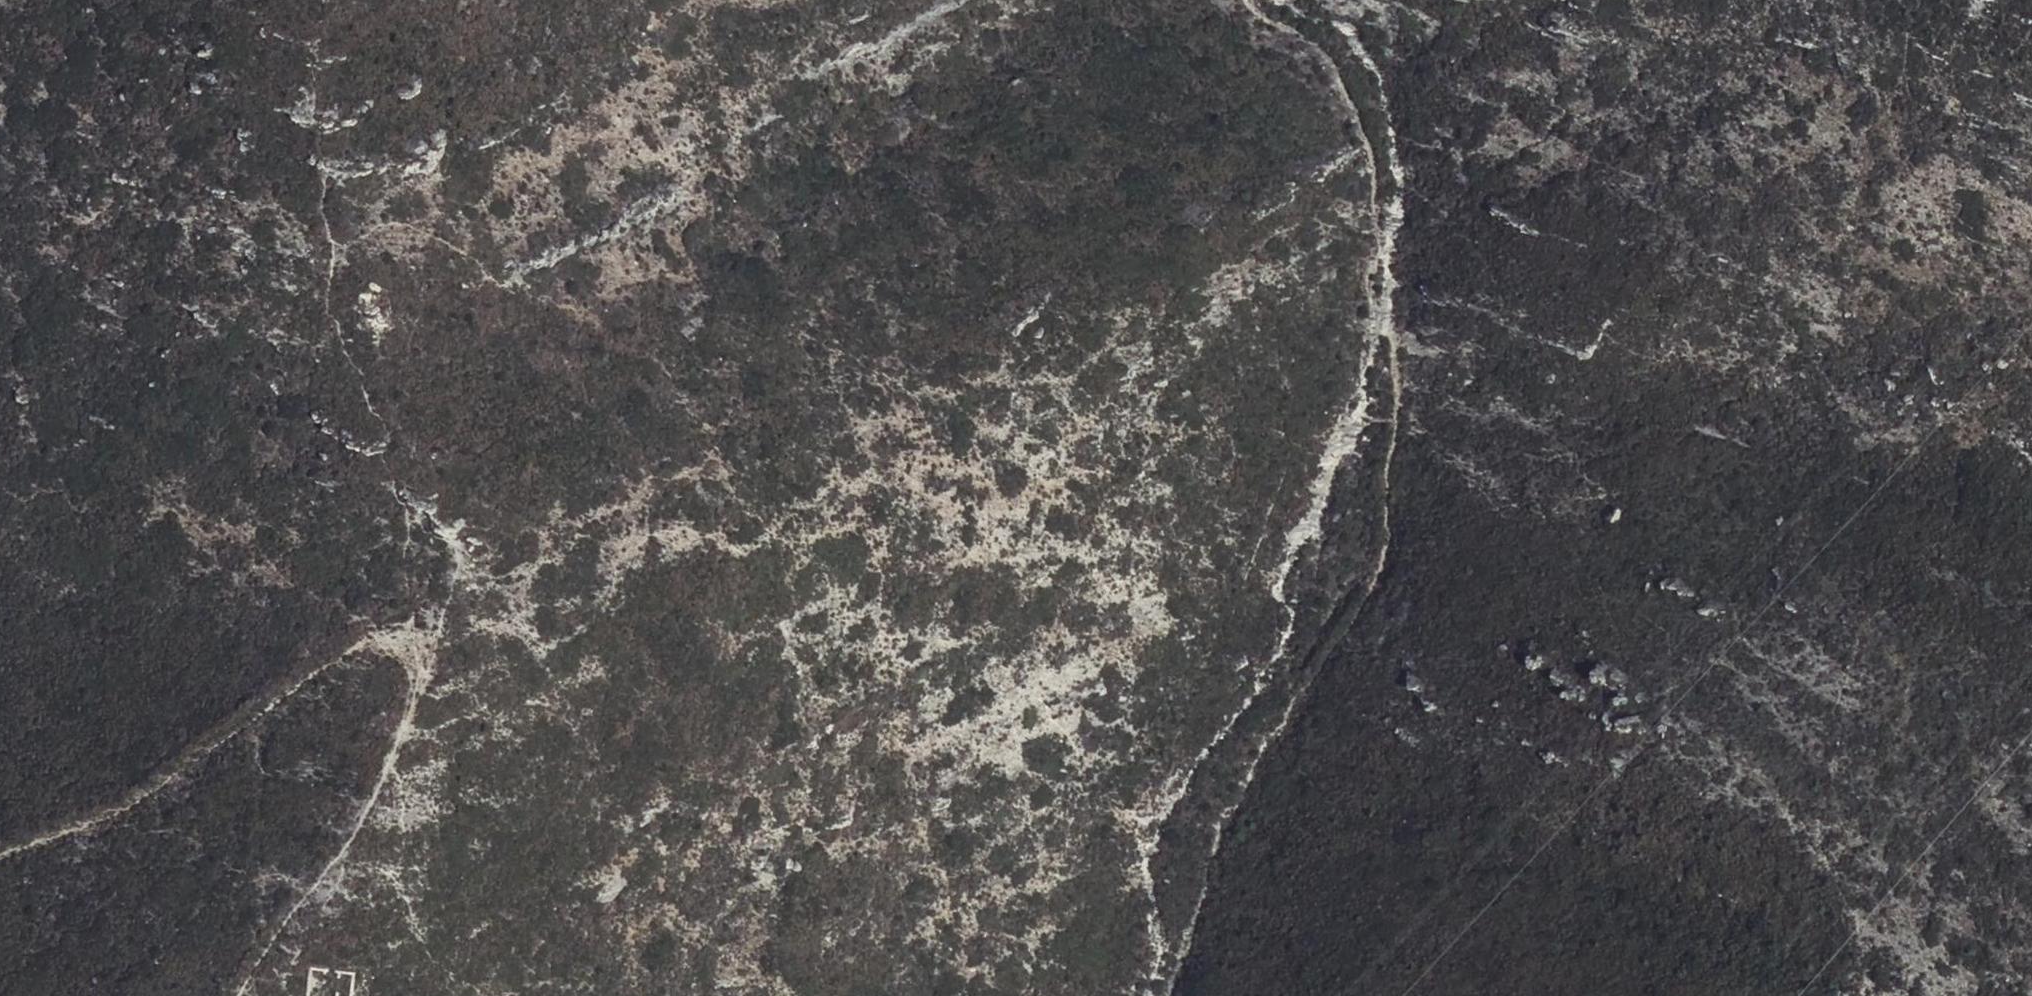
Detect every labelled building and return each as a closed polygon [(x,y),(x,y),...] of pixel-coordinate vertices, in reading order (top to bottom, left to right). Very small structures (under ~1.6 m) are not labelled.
[(308,995),(353,995),(355,971),(310,967),(308,995)]
